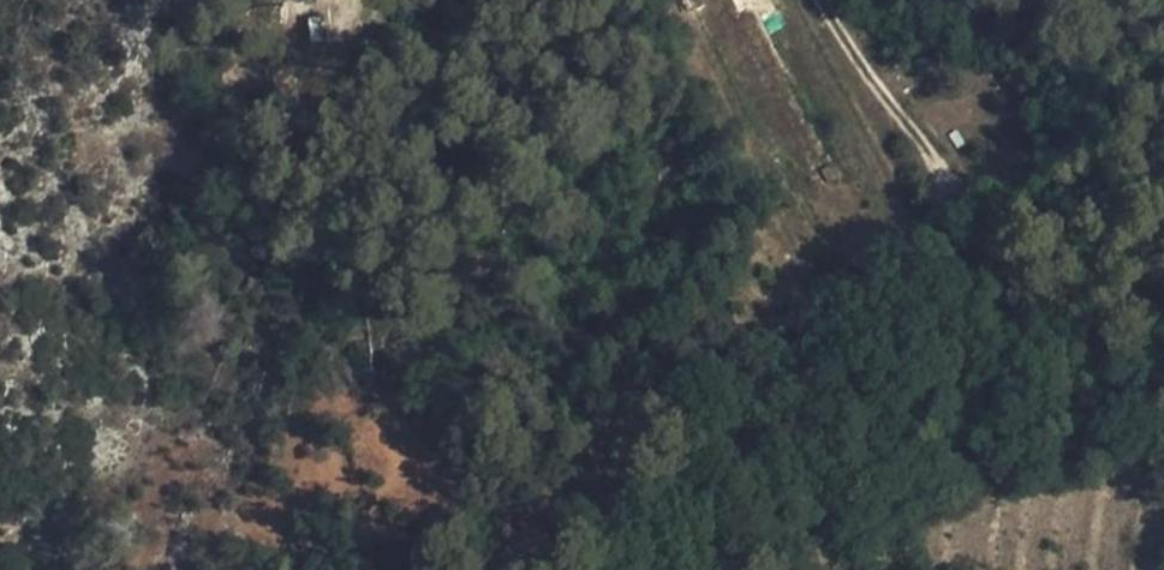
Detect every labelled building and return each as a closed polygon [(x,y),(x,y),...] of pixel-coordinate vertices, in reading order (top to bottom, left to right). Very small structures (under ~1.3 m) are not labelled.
[(692,360),(699,352),(683,334),(676,341),(692,360)]
